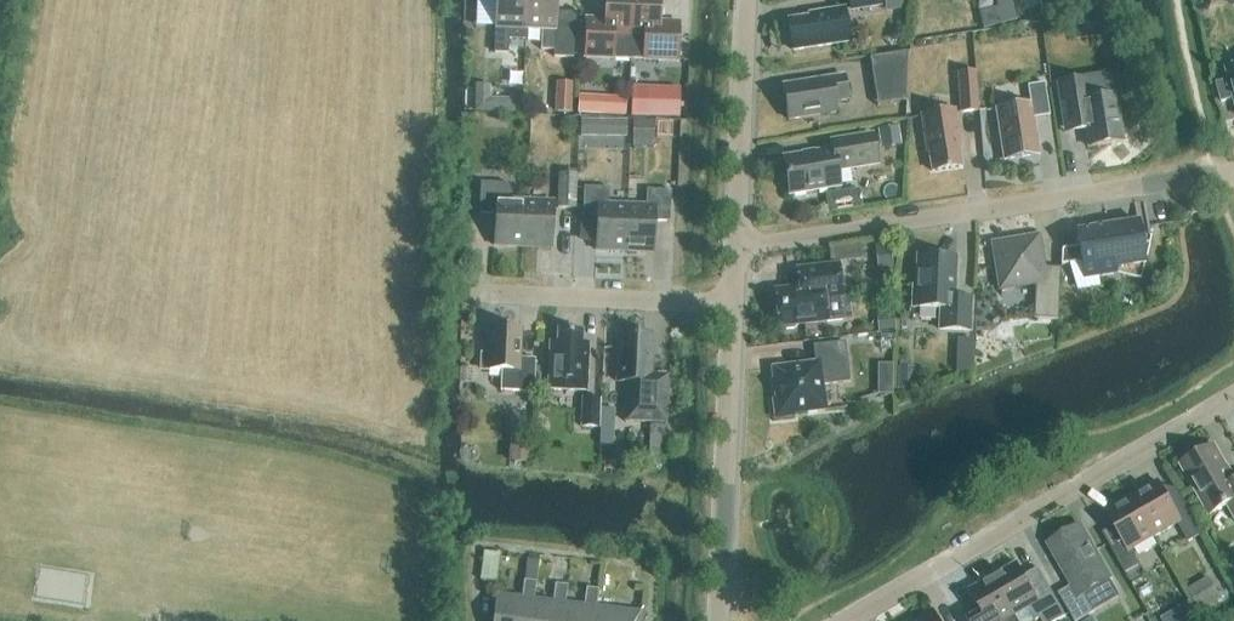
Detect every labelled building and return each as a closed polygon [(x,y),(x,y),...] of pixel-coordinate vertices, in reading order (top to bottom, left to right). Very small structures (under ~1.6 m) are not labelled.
[(526,28),(527,0),(497,0),(495,53),(509,53),(510,39),(525,40),(526,28)] [(557,0),(527,0),(526,28),(542,28),(541,49),(554,50),(554,57),(574,58),(576,24),(556,23),(557,0)] [(604,18),(587,17),(583,54),(629,57),(632,36),(633,0),(605,0),(604,18)] [(661,0),(633,0),(632,36),(645,37),(644,60),(678,61),(679,22),(660,22),(661,0)] [(881,0),(848,0),(849,11),(882,6),(881,0)] [(908,0),(886,0),(887,10),(909,7),(908,0)] [(998,7),(980,12),(985,29),(1017,20),(1012,0),(996,0),(998,7)] [(1112,0),(1081,0),(1085,12),(1113,4),(1112,0)] [(850,42),(844,8),(809,14),(810,17),(789,20),(793,50),(850,42)] [(874,81),(907,76),(908,52),(870,58),(874,81)] [(1227,69),(1230,80),(1217,84),(1222,102),(1233,99),(1233,67),(1227,69)] [(979,111),(976,71),(957,72),(960,113),(979,111)] [(784,85),(789,120),(836,112),(834,102),(847,100),(844,75),(784,85)] [(1117,95),(1084,100),(1081,79),(1057,83),(1063,117),(1083,114),(1088,147),(1124,141),(1117,95)] [(556,111),(571,111),(573,82),(557,82),(556,111)] [(1050,116),(1045,83),(1028,86),(1031,104),(996,109),(1004,160),(1039,155),(1033,119),(1050,116)] [(476,86),(475,113),(513,114),(514,101),(489,100),(489,87),(476,86)] [(632,116),(674,116),(674,100),(659,100),(659,88),(630,88),(630,102),(632,102),(632,116)] [(579,114),(602,115),(603,97),(580,95),(579,114)] [(955,110),(922,115),(927,152),(929,151),(932,171),(962,167),(959,147),(961,147),(955,110)] [(581,120),(581,136),(598,136),(598,120),(581,120)] [(652,148),(652,121),(633,121),(633,148),(652,148)] [(900,142),(898,125),(879,128),(881,145),(900,142)] [(879,165),(874,134),(831,141),(833,149),(784,157),(790,194),(840,186),(838,171),(879,165)] [(576,208),(578,174),(559,173),(557,207),(576,208)] [(523,246),(525,201),(508,200),(508,184),(481,182),(480,214),(496,215),(494,245),(523,246)] [(625,251),(627,205),(609,204),(610,188),(584,187),(583,218),(597,219),(596,250),(625,251)] [(646,206),(627,205),(625,251),(654,252),(656,222),(670,222),(672,191),(647,190),(646,206)] [(554,202),(525,201),(523,246),(552,248),(554,202)] [(1139,221),(1077,230),(1079,246),(1062,249),(1061,265),(1081,262),(1084,278),(1116,273),(1115,268),(1146,263),(1139,221)] [(1058,320),(1061,267),(1043,267),(1038,236),(994,244),(1001,288),(1036,283),(1034,318),(1058,320)] [(864,257),(863,243),(831,245),(832,259),(864,257)] [(877,265),(892,263),(890,245),(875,246),(877,265)] [(972,298),(954,298),(956,257),(919,256),(917,286),(914,286),(913,307),(940,309),(939,329),(971,330),(972,298)] [(840,265),(798,268),(802,290),(776,291),(780,307),(775,311),(775,319),(778,321),(778,325),(782,324),(786,328),(795,328),(793,322),(847,317),(840,265)] [(1009,287),(1010,317),(1032,316),(1031,298),(1032,298),(1032,286),(1009,287)] [(892,313),(875,315),(877,330),(894,328),(892,313)] [(501,391),(534,392),(535,359),(520,358),(521,329),(490,328),(489,355),(482,354),(481,369),(502,370),(501,391)] [(548,389),(587,391),(589,344),(582,344),(583,332),(558,331),(558,343),(551,342),(548,389)] [(645,347),(646,335),(619,334),(617,381),(628,382),(626,422),(667,423),(668,395),(652,394),(654,347),(645,347)] [(960,339),(959,370),(970,367),(972,340),(960,339)] [(823,385),(850,382),(845,342),(813,345),(815,362),(772,367),(776,401),(774,401),(776,418),(792,416),(792,414),(826,410),(823,385)] [(912,390),(913,368),(898,368),(897,390),(912,390)] [(876,395),(891,395),(891,379),(877,379),(876,395)] [(600,427),(601,398),(582,397),(581,426),(600,427)] [(670,446),(671,426),(651,426),(650,445),(670,446)] [(511,464),(531,465),(532,435),(512,434),(511,464)] [(1217,448),(1183,468),(1210,515),(1228,505),(1233,515),(1233,479),(1217,448)] [(1167,496),(1158,482),(1133,497),(1156,536),(1179,523),(1189,542),(1204,533),(1179,489),(1167,496)] [(1156,536),(1133,497),(1107,511),(1115,526),(1103,533),(1119,560),(1119,561),(1126,573),(1139,566),(1135,549),(1156,536)] [(1050,544),(1073,585),(1060,593),(1075,620),(1079,620),(1095,612),(1084,593),(1111,578),(1081,526),(1050,544)] [(498,581),(501,553),(484,551),(481,579),(498,581)] [(536,582),(538,561),(533,561),(527,560),(524,580),(530,581),(536,582)] [(1018,563),(994,577),(1016,615),(1029,608),(1037,620),(1057,620),(1063,618),(1035,570),(1025,575),(1018,563)] [(994,577),(969,591),(977,603),(964,611),(970,620),(1019,620),(1016,615),(994,577)] [(530,581),(524,580),(522,597),(497,594),(493,620),(525,620),(530,581)] [(1208,580),(1187,592),(1200,614),(1212,606),(1221,601),(1208,580)] [(562,585),(556,584),(554,601),(534,599),(536,582),(530,581),(525,620),(557,620),(562,585)] [(593,589),(587,588),(585,605),(565,602),(568,585),(562,585),(557,620),(589,620),(593,589)] [(642,607),(640,612),(597,606),(599,589),(593,589),(589,620),(636,620),(644,608),(642,607)] [(1199,615),(1191,601),(1181,607),(1189,620),(1190,620),(1199,615)] [(935,610),(916,620),(941,620),(935,610)]
